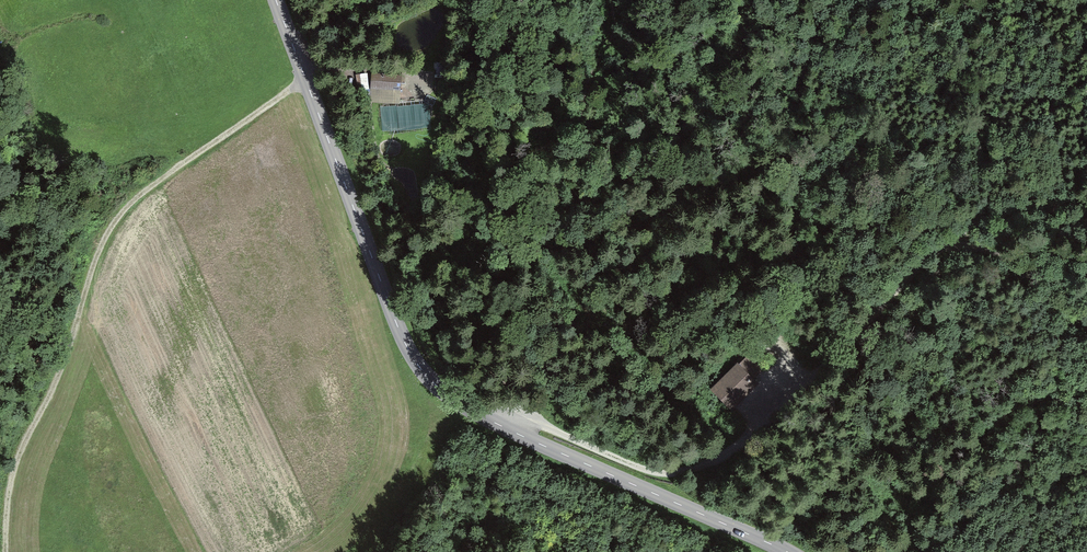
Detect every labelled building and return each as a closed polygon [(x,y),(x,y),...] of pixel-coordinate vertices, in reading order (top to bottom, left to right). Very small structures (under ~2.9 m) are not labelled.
[(400,77),(370,76),(370,91),(399,92),(400,77)] [(742,355),(707,389),(731,413),(766,379),(742,355)]
